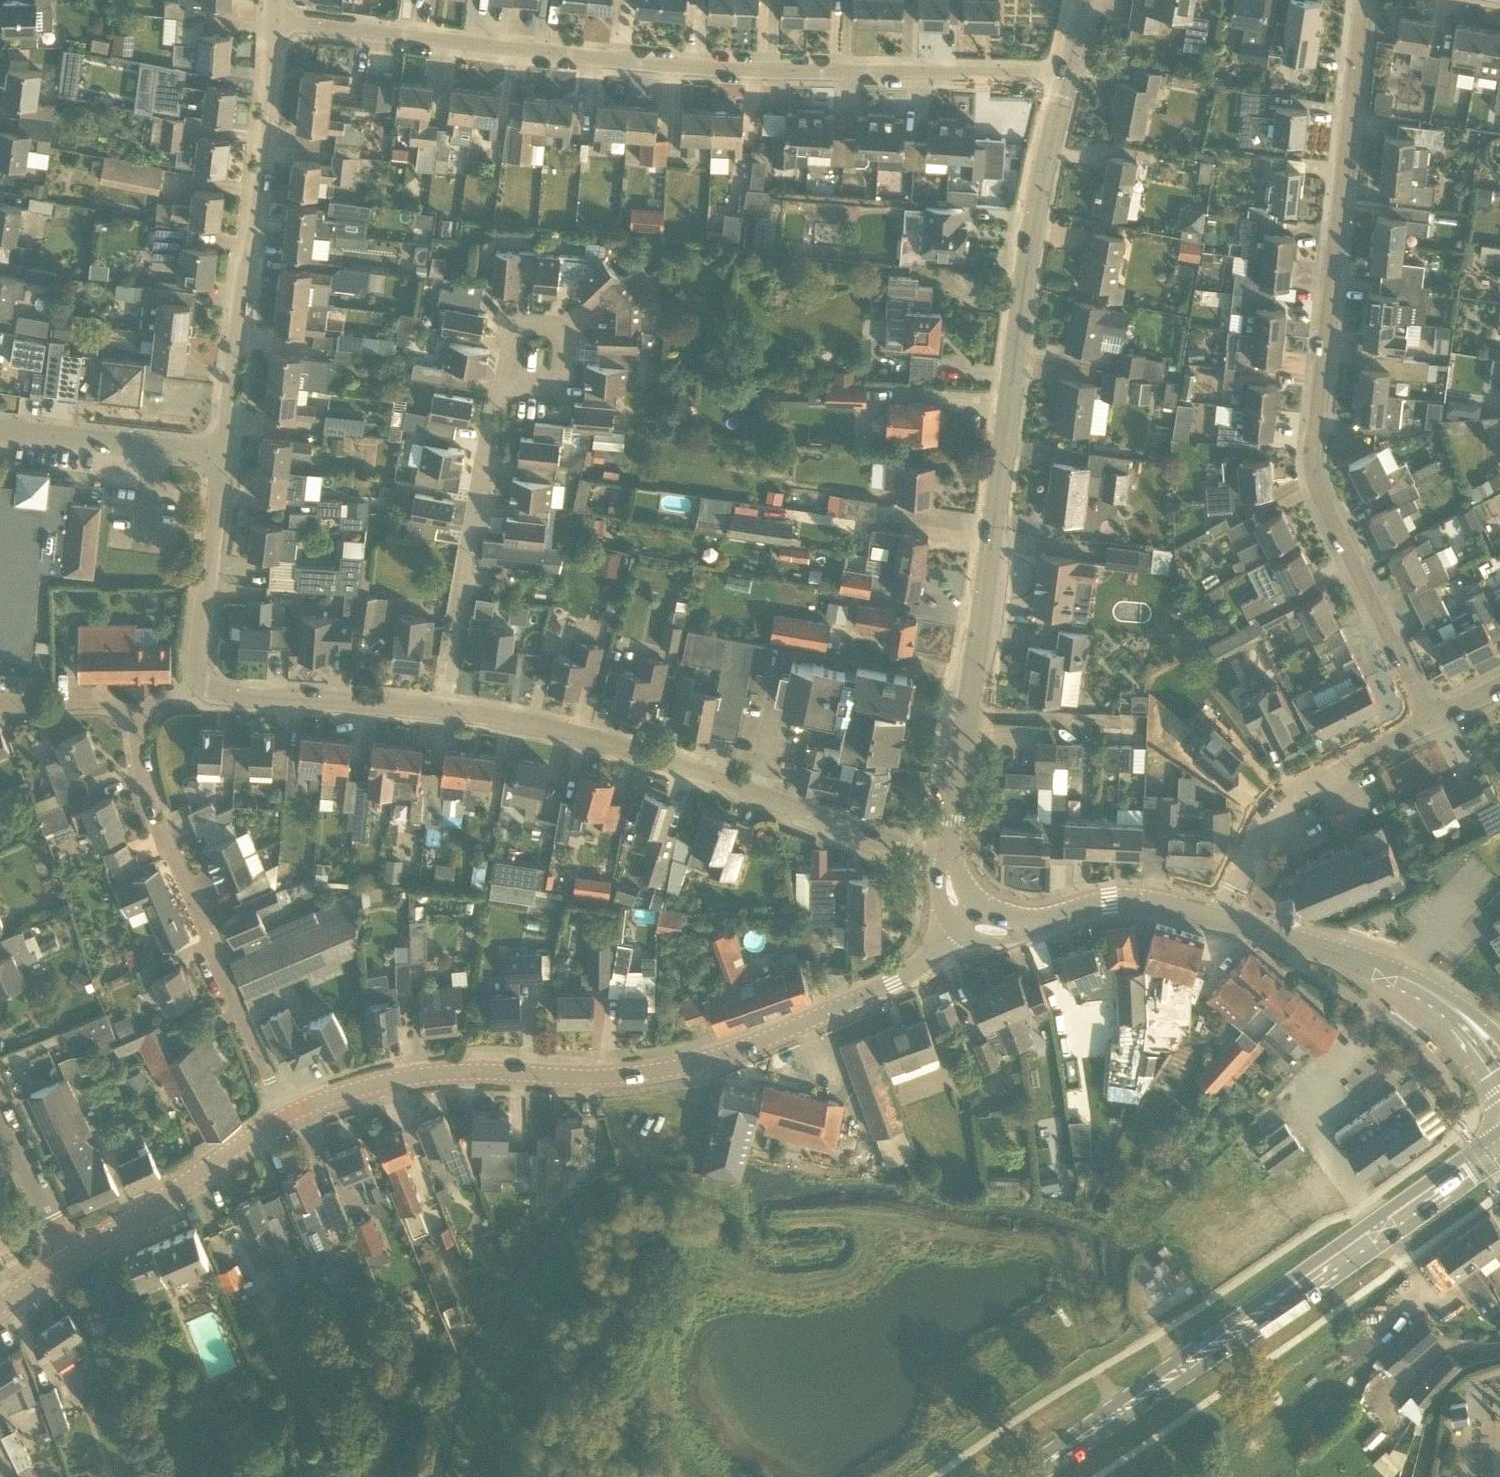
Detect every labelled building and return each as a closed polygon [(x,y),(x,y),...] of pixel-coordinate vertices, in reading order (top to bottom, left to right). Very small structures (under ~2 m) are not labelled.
[(37,6),(50,6),(50,0),(25,0),(5,1),(6,31),(21,30),(21,46),(39,45),(37,6)] [(165,15),(177,16),(181,17),(197,18),(198,1),(181,0),(166,0),(165,15)] [(613,0),(588,0),(588,7),(613,9),(613,0)] [(660,14),(662,0),(636,0),(636,12),(660,14)] [(660,14),(686,16),(687,0),(662,0),(660,14)] [(735,0),(709,0),(709,17),(734,18),(735,0)] [(734,18),(759,19),(760,0),(735,0),(734,18)] [(807,0),(782,0),(782,20),(807,21),(807,0)] [(833,0),(807,0),(807,21),(832,22),(833,0)] [(853,22),(880,23),(880,0),(854,0),(853,22)] [(905,0),(880,0),(880,23),(904,23),(905,0)] [(920,24),(949,25),(949,0),(920,0),(920,24)] [(965,25),(999,26),(999,0),(965,0),(965,25)] [(1132,24),(1157,29),(1160,11),(1175,14),(1174,23),(1189,25),(1191,14),(1193,0),(1136,0),(1132,24)] [(1270,45),(1274,21),(1260,19),(1263,0),(1234,0),(1232,19),(1246,21),(1240,56),(1262,61),(1261,66),(1266,67),(1270,45)] [(1322,16),(1317,15),(1319,2),(1308,0),(1291,0),(1287,23),(1277,21),(1273,41),(1283,43),(1281,55),(1314,61),(1318,35),(1319,35),(1322,16)] [(1436,84),(1441,56),(1427,54),(1432,20),(1401,15),(1396,44),(1412,47),(1409,67),(1423,69),(1421,82),(1436,84)] [(205,33),(206,18),(197,18),(181,17),(177,16),(177,18),(176,32),(176,42),(187,42),(186,64),(199,65),(229,67),(231,35),(205,33)] [(1475,74),(1482,28),(1457,24),(1453,55),(1454,55),(1453,58),(1441,56),(1436,84),(1437,84),(1434,99),(1453,103),(1458,71),(1475,74)] [(1482,28),(1475,74),(1499,78),(1499,31),(1482,28)] [(115,32),(113,51),(123,52),(125,33),(115,32)] [(109,56),(112,42),(94,38),(91,52),(109,56)] [(63,48),(57,94),(77,96),(83,50),(63,48)] [(205,88),(189,86),(184,85),(186,71),(159,66),(155,94),(204,100),(202,117),(233,120),(237,89),(206,85),(205,88)] [(42,71),(8,67),(6,84),(0,83),(0,99),(23,102),(21,117),(55,121),(57,105),(37,103),(42,71)] [(1167,85),(1169,76),(1160,74),(1160,73),(1139,69),(1135,86),(1119,82),(1115,98),(1119,99),(1114,128),(1142,134),(1152,90),(1156,91),(1158,83),(1167,85)] [(348,88),(350,75),(334,74),(334,73),(304,70),(301,99),(329,102),(331,86),(348,88)] [(1247,82),(1247,87),(1262,88),(1263,78),(1253,77),(1247,82)] [(390,110),(391,103),(393,83),(366,80),(363,106),(390,110)] [(410,142),(420,143),(437,145),(439,130),(440,125),(429,124),(433,85),(402,82),(399,108),(398,122),(412,124),(410,142)] [(452,88),(448,130),(451,130),(450,141),(471,143),(473,118),(476,90),(452,88)] [(1288,139),(1304,141),(1304,140),(1307,109),(1269,104),(1270,93),(1244,89),(1241,111),(1251,113),(1267,146),(1287,148),(1288,139)] [(496,137),(501,93),(476,90),(473,118),(486,120),(484,135),(496,137)] [(1377,91),(1374,109),(1391,112),(1394,94),(1377,91)] [(545,144),(549,99),(525,96),(523,123),(508,121),(504,160),(532,164),(534,143),(545,144)] [(328,118),(329,102),(301,99),(298,128),(337,132),(343,133),(344,121),(345,120),(328,118)] [(570,145),(574,101),(549,99),(545,144),(547,126),(559,127),(557,144),(570,145)] [(627,136),(629,106),(598,103),(594,148),(607,149),(609,134),(627,136)] [(666,164),(668,139),(656,138),(659,108),(629,106),(627,136),(643,137),(641,162),(666,164)] [(809,148),(811,110),(798,109),(798,113),(788,112),(786,134),(774,134),(773,163),(796,164),(797,147),(809,148)] [(712,140),(714,111),(683,110),(681,154),(695,155),(695,140),(712,140)] [(843,163),(845,138),(833,138),(834,115),(824,114),(824,111),(811,110),(809,148),(820,148),(820,153),(831,154),(830,163),(843,163)] [(742,157),(744,112),(714,111),(712,140),(712,155),(730,156),(742,157)] [(879,152),(881,114),(869,113),(869,117),(858,116),(857,139),(845,138),(843,163),(854,164),(863,164),(866,161),(866,151),(879,152)] [(913,168),(915,142),(904,141),(905,119),(895,118),(895,114),(881,114),(879,152),(901,153),(900,167),(913,168)] [(199,138),(183,136),(185,120),(165,117),(154,115),(149,145),(161,148),(181,150),(179,165),(227,171),(230,140),(199,136),(199,138)] [(55,121),(21,117),(19,131),(0,128),(0,129),(0,161),(25,165),(27,148),(49,151),(51,151),(55,121)] [(950,157),(952,118),(940,117),(939,121),(929,120),(928,143),(915,142),(913,168),(925,168),(926,159),(937,160),(937,156),(950,157)] [(986,137),(986,146),(974,145),(976,123),(965,123),(965,119),(952,118),(950,157),(961,157),(960,174),(985,175),(1003,175),(1004,138),(986,137)] [(1442,149),(1444,129),(1398,123),(1397,136),(1386,135),(1383,160),(1428,165),(1430,148),(1442,149)] [(334,154),(360,157),(362,141),(342,139),(336,138),(334,154)] [(393,148),(392,159),(408,161),(409,149),(393,148)] [(1199,152),(1198,161),(1213,163),(1214,154),(1199,152)] [(1250,152),(1248,162),(1258,163),(1259,153),(1250,152)] [(1269,203),(1268,206),(1278,207),(1297,209),(1300,182),(1301,170),(1285,168),(1286,157),(1259,153),(1258,163),(1257,174),(1272,175),(1271,182),(1266,185),(1265,199),(1269,203)] [(359,169),(360,157),(334,154),(333,165),(321,164),(321,162),(294,159),(291,191),(318,194),(319,179),(351,182),(352,170),(352,168),(359,169)] [(1126,216),(1137,161),(1110,156),(1104,191),(1096,190),(1096,193),(1097,193),(1093,210),(1126,216)] [(164,169),(105,157),(104,162),(93,160),(92,172),(102,174),(100,181),(159,192),(164,169)] [(437,158),(435,171),(447,172),(449,160),(437,158)] [(1434,206),(1436,185),(1426,184),(1428,165),(1383,160),(1381,186),(1391,187),(1390,200),(1434,206)] [(762,187),(764,174),(751,172),(749,185),(762,187)] [(25,186),(24,194),(43,197),(45,183),(34,181),(33,188),(25,186)] [(770,207),(771,190),(747,188),(745,205),(770,207)] [(1476,188),(1474,204),(1490,206),(1492,190),(1476,188)] [(192,205),(172,203),(170,217),(191,220),(191,221),(220,224),(224,193),(194,190),(192,205)] [(1454,194),(1452,207),(1466,209),(1467,195),(1454,194)] [(54,213),(55,202),(31,198),(29,209),(54,213)] [(373,218),(375,206),(331,200),(329,213),(373,218)] [(55,202),(54,213),(69,216),(71,204),(55,202)] [(22,207),(0,203),(0,237),(16,240),(22,207)] [(319,206),(289,203),(286,228),(337,233),(338,220),(317,217),(319,206)] [(1249,204),(1248,217),(1248,218),(1243,217),(1240,243),(1243,243),(1242,255),(1249,255),(1291,260),(1294,235),(1283,233),(1284,221),(1277,220),(1278,207),(1268,206),(1249,204)] [(1427,235),(1430,209),(1389,204),(1388,216),(1377,215),(1375,240),(1404,244),(1405,233),(1427,235)] [(632,206),(631,229),(645,229),(646,207),(632,206)] [(965,256),(967,224),(961,224),(962,209),(925,207),(923,234),(903,233),(902,233),(899,262),(925,264),(926,253),(965,256)] [(1183,207),(1180,228),(1182,229),(1181,238),(1184,239),(1204,243),(1206,231),(1207,224),(1208,214),(1205,213),(1205,210),(1183,207)] [(413,223),(431,225),(432,213),(415,211),(413,223)] [(739,241),(742,216),(739,216),(737,215),(726,214),(726,218),(723,239),(739,241)] [(1208,214),(1207,224),(1217,225),(1219,215),(1208,214)] [(439,219),(437,234),(450,236),(452,221),(439,219)] [(213,281),(217,249),(191,246),(193,229),(170,224),(156,221),(153,242),(160,243),(158,259),(181,261),(179,277),(213,281)] [(746,224),(745,247),(764,248),(765,226),(746,224)] [(337,233),(286,228),(284,253),(312,257),(315,236),(321,237),(325,242),(336,244),(337,233)] [(1116,285),(1125,238),(1095,232),(1090,261),(1084,260),(1079,282),(1096,285),(1094,298),(1122,303),(1125,287),(1116,285)] [(371,238),(366,237),(337,233),(336,244),(343,245),(370,248),(371,238)] [(1184,239),(1179,259),(1199,263),(1204,243),(1184,239)] [(1423,285),(1425,265),(1402,262),(1404,244),(1375,240),(1372,266),(1382,268),(1381,280),(1423,285)] [(603,258),(601,257),(602,243),(587,241),(586,256),(560,254),(559,256),(537,254),(537,252),(534,281),(533,293),(557,295),(558,283),(577,285),(603,258)] [(1482,244),(1480,257),(1499,260),(1499,246),(1482,244)] [(416,246),(415,258),(417,262),(427,263),(429,247),(416,246)] [(519,252),(497,250),(493,289),(517,291),(518,279),(534,281),(537,252),(519,250),(519,252)] [(1203,251),(1202,265),(1213,266),(1215,252),(1203,251)] [(1291,260),(1249,255),(1246,275),(1236,274),(1234,292),(1276,296),(1277,285),(1289,286),(1291,260)] [(431,257),(429,275),(444,277),(446,259),(431,257)] [(620,275),(604,259),(603,258),(577,285),(575,286),(592,303),(601,295),(612,307),(657,290),(656,288),(660,287),(661,268),(648,273),(644,264),(623,276),(621,274),(620,275)] [(417,265),(416,274),(427,275),(428,266),(417,265)] [(369,287),(371,270),(340,266),(332,273),(282,268),(279,299),(308,302),(328,304),(330,287),(365,291),(369,288),(369,287)] [(51,285),(53,272),(27,267),(25,280),(51,285)] [(18,278),(0,275),(0,308),(12,311),(18,278)] [(931,310),(933,286),(918,286),(910,279),(910,277),(889,276),(886,313),(888,314),(886,349),(912,351),(911,376),(936,379),(938,355),(943,355),(945,330),(940,329),(941,311),(931,310)] [(1429,285),(1423,285),(1381,280),(1380,292),(1369,291),(1366,317),(1408,322),(1408,321),(1410,321),(1425,323),(1429,285)] [(142,330),(156,332),(188,336),(191,304),(172,302),(174,289),(138,285),(137,299),(146,300),(142,330)] [(472,311),(475,294),(454,290),(442,288),(438,306),(446,307),(442,329),(481,337),(485,313),(472,311)] [(1229,290),(1199,289),(1199,304),(1228,305),(1229,290)] [(641,326),(641,306),(660,296),(657,290),(612,307),(612,324),(599,323),(598,347),(601,347),(640,350),(640,348),(638,348),(639,326),(641,326)] [(1283,334),(1286,309),(1275,308),(1276,296),(1234,292),(1232,310),(1243,312),(1241,330),(1283,334)] [(324,335),(326,321),(305,318),(308,302),(279,299),(275,329),(314,333),(324,335)] [(1124,335),(1127,315),(1103,310),(1104,306),(1076,301),(1067,348),(1098,354),(1102,331),(1124,335)] [(57,315),(54,336),(72,338),(74,316),(57,315)] [(38,317),(35,334),(46,336),(50,319),(38,317)] [(1408,322),(1366,317),(1363,342),(1374,344),(1373,355),(1403,359),(1408,322)] [(1448,352),(1451,328),(1436,327),(1434,350),(1448,352)] [(1283,334),(1241,330),(1241,331),(1238,331),(1236,349),(1228,348),(1225,366),(1268,371),(1269,360),(1281,361),(1283,334)] [(398,331),(397,343),(407,345),(409,333),(398,331)] [(184,367),(188,336),(156,332),(153,362),(147,361),(145,376),(150,376),(164,378),(166,365),(184,367)] [(642,332),(642,348),(658,349),(658,333),(642,332)] [(314,333),(313,345),(323,346),(324,335),(314,333)] [(382,338),(338,333),(337,348),(353,350),(380,353),(382,338)] [(15,337),(10,363),(41,369),(46,343),(15,337)] [(77,397),(84,355),(65,353),(66,342),(51,340),(47,374),(45,393),(77,397)] [(484,372),(489,349),(450,342),(446,364),(443,364),(443,367),(414,362),(411,376),(440,381),(457,384),(469,387),(472,370),(484,372)] [(1204,346),(1188,348),(1190,360),(1205,358),(1204,346)] [(638,368),(640,350),(601,347),(600,363),(588,363),(586,386),(589,387),(618,389),(625,390),(627,367),(638,368)] [(351,363),(353,350),(337,348),(335,361),(351,363)] [(1163,378),(1166,361),(1146,357),(1147,355),(1121,351),(1117,370),(1163,378)] [(329,376),(331,361),(272,353),(269,384),(298,387),(300,373),(329,376)] [(1427,380),(1427,379),(1429,363),(1403,360),(1403,359),(1373,355),(1371,367),(1361,365),(1358,392),(1387,395),(1389,376),(1427,380)] [(141,404),(143,386),(145,376),(147,361),(104,356),(98,399),(141,404)] [(1495,357),(1494,357),(1489,385),(1499,387),(1499,358),(1495,357)] [(1429,363),(1427,379),(1436,380),(1438,369),(1438,364),(1433,363),(1429,363)] [(1276,409),(1278,384),(1267,383),(1268,371),(1225,366),(1223,386),(1249,389),(1247,406),(1276,409)] [(1103,371),(1100,396),(1102,396),(1127,400),(1130,376),(1103,371)] [(1191,397),(1195,373),(1185,371),(1181,395),(1191,397)] [(44,399),(45,393),(47,374),(35,372),(31,397),(44,399)] [(150,376),(148,387),(163,389),(164,378),(150,376)] [(413,379),(411,392),(422,394),(425,381),(413,379)] [(1089,432),(1089,431),(1093,397),(1095,384),(1061,380),(1058,401),(1062,401),(1058,428),(1089,432)] [(1133,380),(1130,401),(1149,404),(1152,382),(1133,380)] [(810,381),(779,382),(779,402),(779,407),(810,406),(810,381)] [(314,421),(316,405),(296,403),(298,387),(269,384),(266,414),(314,421)] [(1166,407),(1177,409),(1180,385),(1169,384),(1166,407)] [(866,406),(866,385),(813,386),(814,402),(825,402),(825,406),(866,406)] [(618,389),(589,387),(587,403),(575,402),(573,426),(594,428),(613,429),(614,406),(616,406),(618,389)] [(469,422),(473,398),(435,391),(430,414),(429,413),(425,431),(454,436),(457,420),(469,422)] [(1401,423),(1403,397),(1387,396),(1387,395),(1358,392),(1355,417),(1366,418),(1364,431),(1390,433),(1391,422),(1401,423)] [(1448,397),(1446,413),(1456,414),(1459,401),(1457,398),(1448,397)] [(937,438),(939,404),(896,400),(895,413),(882,412),(875,418),(874,427),(880,433),(898,435),(937,438)] [(1247,408),(1232,406),(1230,423),(1222,422),(1219,442),(1260,447),(1261,434),(1273,436),(1276,409),(1247,406),(1247,408)] [(1429,411),(1427,428),(1440,429),(1441,412),(1429,411)] [(325,413),(323,433),(363,438),(365,418),(325,413)] [(1481,418),(1499,456),(1499,416),(1481,418)] [(563,442),(563,437),(565,425),(535,421),(534,438),(521,437),(519,461),(528,462),(557,465),(558,465),(561,442),(563,442)] [(644,421),(643,432),(656,433),(657,422),(644,421)] [(311,457),(312,442),(263,437),(259,467),(289,470),(290,455),(311,457)] [(460,473),(464,450),(452,448),(425,443),(421,464),(419,464),(416,482),(444,487),(448,470),(460,473)] [(1377,451),(1350,464),(1364,492),(1385,482),(1391,494),(1414,482),(1413,480),(1441,467),(1437,459),(1411,472),(1406,462),(1399,466),(1397,462),(1385,467),(1377,451)] [(1123,501),(1129,458),(1104,454),(1090,452),(1088,468),(1054,463),(1049,499),(1047,499),(1045,517),(1081,521),(1085,494),(1102,496),(1102,498),(1123,501)] [(1243,461),(1243,456),(1224,457),(1225,479),(1219,480),(1219,485),(1207,486),(1209,509),(1235,507),(1234,493),(1241,492),(1241,493),(1272,491),(1270,459),(1243,461)] [(932,503),(935,465),(887,460),(885,486),(900,487),(899,500),(932,503)] [(555,482),(557,465),(528,462),(526,478),(514,476),(511,500),(551,504),(553,482),(555,482)] [(305,503),(306,490),(287,488),(289,470),(259,467),(256,497),(305,503)] [(74,483),(75,482),(51,480),(52,472),(18,468),(17,485),(0,483),(0,669),(30,672),(32,656),(42,569),(94,574),(102,503),(73,500),(74,483)] [(585,511),(592,481),(580,478),(574,509),(585,511)] [(1382,542),(1409,529),(1402,515),(1419,507),(1414,497),(1420,494),(1414,482),(1391,494),(1396,505),(1370,517),(1382,542)] [(450,523),(455,500),(416,493),(412,515),(410,514),(407,532),(435,538),(438,521),(450,523)] [(875,520),(878,500),(842,496),(840,515),(875,520)] [(341,515),(343,500),(319,498),(318,514),(341,515)] [(549,522),(551,504),(511,500),(521,502),(519,518),(507,516),(505,540),(544,545),(547,522),(549,522)] [(610,504),(608,514),(626,517),(627,507),(610,504)] [(700,507),(696,529),(727,534),(731,512),(713,509),(700,507)] [(1479,517),(1474,507),(1457,515),(1462,525),(1479,517)] [(290,511),(288,527),(306,529),(308,513),(290,511)] [(1237,550),(1242,558),(1244,563),(1295,537),(1282,511),(1255,526),(1256,528),(1261,538),(1237,550)] [(793,522),(770,518),(731,512),(728,534),(766,540),(790,544),(793,522)] [(367,528),(368,517),(341,515),(341,527),(367,528)] [(1214,535),(1230,525),(1225,517),(1209,526),(1214,535)] [(249,553),(272,557),(295,558),(297,540),(299,529),(253,522),(249,553)] [(924,566),(929,537),(874,526),(871,543),(899,548),(897,561),(924,566)] [(505,540),(486,538),(484,538),(482,560),(563,568),(566,547),(552,546),(544,545),(505,540)] [(1443,577),(1438,567),(1441,565),(1435,552),(1435,551),(1429,539),(1416,546),(1414,544),(1390,556),(1404,584),(1409,594),(1432,583),(1443,577)] [(782,546),(780,558),(791,559),(791,560),(809,563),(811,549),(793,547),(793,548),(782,546)] [(1151,551),(1140,550),(1109,547),(1107,565),(1138,569),(1149,570),(1151,551)] [(1154,547),(1151,570),(1168,573),(1171,549),(1154,547)] [(601,548),(598,566),(618,570),(622,552),(601,548)] [(1301,548),(1275,561),(1286,588),(1314,574),(1301,548)] [(1092,578),(1094,562),(1078,560),(1079,559),(1040,554),(1033,610),(1045,611),(1046,615),(1057,617),(1060,613),(1071,615),(1076,576),(1092,578)] [(299,589),(345,593),(359,594),(363,556),(342,555),(341,567),(297,565),(296,577),(300,577),(299,589)] [(1242,558),(1232,563),(1238,575),(1248,571),(1244,563),(1242,558)] [(924,566),(897,561),(885,559),(883,573),(843,567),(839,591),(869,596),(871,587),(919,594),(924,566)] [(1452,618),(1450,619),(1432,583),(1409,594),(1428,631),(1433,642),(1446,670),(1471,658),(1452,618)] [(1469,610),(1452,618),(1471,658),(1497,646),(1483,620),(1495,613),(1483,590),(1464,599),(1469,610)] [(1313,634),(1337,621),(1323,593),(1299,605),(1295,608),(1291,599),(1270,609),(1259,614),(1265,628),(1288,618),(1292,628),(1298,639),(1312,632),(1313,634)] [(377,596),(359,594),(357,618),(356,628),(373,630),(377,596)] [(1253,617),(1259,614),(1270,609),(1264,598),(1263,594),(1261,595),(1242,604),(1249,619),(1253,617)] [(270,622),(271,601),(252,600),(250,625),(241,624),(240,653),(269,655),(270,645),(290,646),(291,627),(267,626),(267,622),(270,622)] [(828,601),(824,621),(845,625),(849,605),(828,601)] [(912,650),(917,620),(890,615),(891,610),(859,605),(855,628),(887,634),(885,645),(912,650)] [(613,629),(618,612),(605,610),(601,625),(613,629)] [(774,614),(770,639),(826,649),(830,624),(774,614)] [(1255,622),(1262,635),(1267,633),(1265,628),(1259,614),(1253,617),(1255,622)] [(352,646),(354,626),(354,619),(333,618),(333,617),(303,615),(300,657),(319,658),(319,654),(330,655),(331,644),(352,646)] [(396,633),(392,663),(421,666),(423,653),(430,654),(434,619),(400,615),(398,633),(396,633)] [(79,678),(172,677),(171,643),(138,643),(137,622),(78,623),(79,678)] [(1247,644),(1262,636),(1262,635),(1255,622),(1240,630),(1247,644)] [(677,650),(683,626),(666,623),(661,646),(677,650)] [(138,626),(138,641),(154,641),(154,626),(138,626)] [(512,649),(514,630),(487,627),(485,646),(484,646),(481,672),(514,676),(518,649),(512,649)] [(764,672),(765,668),(770,644),(688,627),(681,657),(722,665),(716,693),(691,688),(694,676),(682,673),(673,715),(685,718),(683,728),(710,734),(710,732),(728,736),(737,738),(744,702),(750,703),(752,693),(746,692),(751,669),(764,672)] [(1323,663),(1329,660),(1325,650),(1346,639),(1341,629),(1313,642),(1323,663)] [(1085,666),(1089,635),(1059,631),(1056,651),(1029,647),(1026,665),(1032,666),(1028,697),(1033,698),(1032,699),(1061,702),(1066,663),(1085,666)] [(1231,652),(1224,638),(1209,646),(1216,660),(1231,652)] [(583,679),(594,681),(602,647),(577,641),(573,659),(557,655),(550,687),(579,694),(583,679)] [(659,697),(666,664),(644,658),(640,675),(608,668),(602,693),(616,696),(615,703),(644,710),(647,694),(659,697)] [(1379,704),(1355,658),(1343,664),(1353,684),(1338,692),(1352,718),(1379,704)] [(783,708),(787,709),(803,712),(803,714),(846,724),(840,751),(856,755),(851,779),(820,772),(821,767),(804,763),(798,789),(815,793),(815,791),(848,798),(848,799),(859,801),(857,810),(870,813),(872,804),(882,806),(887,782),(887,783),(891,764),(889,764),(891,753),(897,754),(911,688),(905,687),(907,677),(852,665),(851,670),(808,661),(807,663),(792,660),(790,670),(785,669),(779,697),(784,699),(783,708)] [(514,678),(512,702),(528,703),(529,679),(514,678)] [(1352,718),(1338,692),(1334,683),(1313,694),(1310,689),(1293,697),(1310,731),(1321,726),(1324,732),(1352,718)] [(1277,684),(1270,688),(1268,684),(1250,693),(1252,697),(1241,702),(1251,721),(1262,716),(1274,741),(1292,732),(1291,729),(1297,726),(1298,729),(1300,728),(1277,684)] [(1133,696),(1132,711),(1147,711),(1148,697),(1133,696)] [(1213,723),(1201,737),(1205,741),(1234,767),(1244,755),(1230,742),(1232,740),(1213,723)] [(0,727),(0,758),(11,753),(0,727)] [(52,775),(58,793),(62,803),(90,793),(80,765),(99,759),(88,730),(59,741),(64,755),(46,762),(52,775)] [(236,773),(237,745),(223,744),(224,731),(201,730),(200,748),(196,748),(195,763),(199,763),(199,766),(221,767),(221,773),(236,773)] [(274,748),(275,733),(251,732),(251,746),(237,745),(236,773),(251,774),(251,768),(273,769),(273,775),(287,776),(289,749),(274,748)] [(299,763),(319,764),(324,765),(326,737),(302,734),(299,763)] [(350,768),(352,739),(326,737),(324,765),(323,778),(322,788),(321,795),(333,796),(336,767),(350,768)] [(1205,741),(1193,755),(1212,772),(1214,769),(1228,782),(1238,771),(1234,767),(1205,741)] [(393,793),(398,744),(374,742),(370,770),(372,770),(370,782),(360,781),(354,830),(354,837),(365,839),(371,792),(393,795),(393,793)] [(1053,786),(1054,767),(1055,742),(1036,742),(1035,773),(1006,771),(1005,784),(1053,786)] [(1055,742),(1054,767),(1066,767),(1068,767),(1069,743),(1055,742)] [(1069,743),(1068,767),(1082,768),(1083,744),(1069,743)] [(426,824),(432,771),(421,769),(424,747),(398,744),(393,793),(413,796),(410,819),(426,821),(426,824)] [(1119,769),(1121,746),(1106,745),(1105,769),(1119,769)] [(1133,770),(1134,746),(1121,746),(1119,769),(1133,770)] [(465,811),(470,752),(445,750),(443,772),(432,771),(426,824),(443,825),(444,811),(463,813),(463,811),(465,811)] [(492,783),(495,755),(470,752),(465,811),(476,812),(478,793),(472,788),(473,781),(492,783)] [(537,820),(543,791),(549,765),(519,758),(519,761),(510,802),(527,806),(525,818),(537,820)] [(509,759),(506,776),(502,803),(510,805),(510,802),(519,761),(512,760),(509,759)] [(1486,772),(1478,776),(1446,791),(1441,783),(1417,795),(1431,823),(1454,811),(1457,816),(1476,806),(1489,832),(1499,826),(1499,798),(1486,772)] [(597,776),(587,773),(587,776),(583,775),(575,806),(561,801),(557,826),(555,840),(568,842),(570,832),(576,834),(582,833),(588,810),(599,814),(596,823),(614,828),(621,805),(608,801),(610,792),(605,791),(608,782),(596,778),(597,776)] [(312,787),(322,788),(323,778),(321,777),(313,777),(312,787)] [(297,798),(299,779),(287,778),(286,797),(297,798)] [(354,830),(360,781),(348,779),(344,811),(349,811),(347,829),(354,830)] [(1069,852),(1071,818),(1067,818),(1068,791),(1066,791),(1056,791),(1053,791),(1051,817),(1051,820),(1050,842),(1049,859),(1066,860),(1067,852),(1069,852)] [(644,880),(661,885),(677,835),(665,832),(674,802),(645,793),(636,824),(638,825),(651,830),(647,844),(645,850),(654,852),(644,880)] [(126,830),(113,796),(72,812),(79,831),(93,827),(97,840),(126,830)] [(1177,858),(1180,808),(1178,808),(1178,799),(1144,797),(1143,822),(1142,855),(1142,856),(1144,856),(1144,855),(1168,857),(1168,858),(1177,858)] [(192,810),(188,811),(193,822),(217,812),(212,801),(192,810)] [(73,831),(62,803),(37,812),(48,840),(73,831)] [(1229,809),(1203,808),(1203,809),(1180,808),(1177,858),(1212,860),(1212,845),(1228,846),(1229,809)] [(729,846),(737,822),(705,811),(694,842),(687,862),(710,870),(735,878),(744,851),(729,846)] [(221,823),(217,812),(193,822),(198,835),(204,832),(209,844),(203,847),(212,868),(258,848),(250,831),(238,835),(231,819),(221,823)] [(1021,858),(1049,859),(1050,842),(1051,820),(1041,819),(1035,814),(1026,813),(1021,819),(1020,828),(1001,827),(1001,828),(1000,852),(1010,853),(1010,856),(1010,860),(1013,863),(1016,863),(1019,861),(1021,858)] [(1089,853),(1091,819),(1071,818),(1069,852),(1089,853)] [(1115,854),(1117,820),(1091,819),(1089,853),(1115,854)] [(1115,854),(1142,855),(1143,822),(1117,820),(1115,854)] [(1388,842),(1381,825),(1357,835),(1360,842),(1348,846),(1346,842),(1345,843),(1347,847),(1336,852),(1334,848),(1332,848),(1332,849),(1321,853),(1320,853),(1321,858),(1310,862),(1309,858),(1307,859),(1309,863),(1296,868),(1298,872),(1288,876),(1289,877),(1278,881),(1282,890),(1279,891),(1276,892),(1277,895),(1278,895),(1283,907),(1282,907),(1283,910),(1286,908),(1289,907),(1292,916),(1303,912),(1312,908),(1314,913),(1327,908),(1328,912),(1376,892),(1377,894),(1380,893),(1381,894),(1405,884),(1398,867),(1399,866),(1389,841),(1388,842)] [(108,867),(133,859),(129,846),(104,855),(108,867)] [(240,896),(272,883),(266,868),(258,848),(212,868),(221,889),(234,883),(240,896)] [(496,858),(492,879),(513,882),(517,862),(496,858)] [(329,875),(330,864),(317,863),(316,874),(329,875)] [(532,864),(529,884),(542,886),(545,866),(532,864)] [(190,939),(158,867),(134,879),(135,880),(116,888),(128,916),(147,908),(166,949),(190,939)] [(856,869),(846,868),(811,868),(810,909),(855,909),(855,914),(881,915),(882,896),(885,896),(885,883),(882,884),(882,875),(855,875),(856,869)] [(534,905),(537,889),(492,882),(490,898),(534,905)] [(355,902),(369,902),(369,884),(355,884),(355,902)] [(287,887),(275,891),(281,904),(293,899),(287,887)] [(260,913),(281,904),(275,891),(274,888),(236,905),(241,914),(225,920),(235,945),(243,941),(248,952),(273,941),(260,913)] [(653,891),(648,906),(660,910),(664,895),(653,891)] [(248,999),(249,999),(340,961),(340,959),(360,951),(355,908),(248,952),(231,960),(248,999)] [(683,911),(665,909),(664,910),(660,910),(657,929),(680,932),(683,911)] [(837,921),(846,921),(845,945),(881,945),(881,915),(855,914),(855,909),(810,909),(810,924),(837,924),(837,921)] [(471,921),(463,928),(472,938),(478,933),(480,921),(476,917),(471,921)] [(411,918),(411,961),(427,961),(427,918),(411,918)] [(1204,937),(1157,923),(1149,960),(1150,970),(1154,1021),(1155,1045),(1175,1049),(1182,1031),(1190,1031),(1192,990),(1198,993),(1204,976),(1199,974),(1204,937)] [(1102,971),(1093,945),(1089,946),(1088,944),(1079,947),(1079,949),(1054,958),(1059,976),(1069,973),(1077,1001),(1092,995),(1090,985),(1104,982),(1106,990),(1117,987),(1120,1041),(1112,1042),(1109,1079),(1136,1085),(1139,1073),(1142,1051),(1144,1042),(1155,1045),(1154,1021),(1150,970),(1138,971),(1132,926),(1106,930),(1111,964),(1124,962),(1124,970),(1102,971)] [(22,930),(0,940),(0,948),(3,956),(0,957),(0,992),(15,985),(26,981),(20,966),(40,958),(36,950),(31,951),(22,930)] [(750,981),(732,932),(717,937),(734,986),(706,996),(706,994),(701,996),(700,993),(680,1000),(688,1023),(713,1015),(719,1031),(747,1021),(747,1022),(814,999),(796,950),(773,958),(778,971),(750,981)] [(655,1008),(655,975),(628,974),(633,947),(619,944),(609,995),(620,996),(620,1022),(648,1022),(648,1007),(655,1008)] [(560,992),(559,1021),(594,1021),(594,993),(593,993),(593,983),(609,983),(610,945),(592,945),(592,949),(592,973),(583,973),(583,992),(560,992)] [(1256,999),(1278,975),(1250,950),(1209,998),(1208,997),(1208,998),(1232,1021),(1254,997),(1256,999)] [(491,994),(492,1023),(522,1021),(519,980),(544,978),(542,954),(518,956),(504,957),(506,993),(491,994)] [(161,959),(157,960),(143,967),(137,970),(145,988),(156,983),(168,1009),(195,997),(181,965),(167,972),(161,959)] [(397,986),(398,992),(411,992),(411,961),(397,962),(397,986)] [(1039,1022),(1054,1015),(1039,980),(1025,986),(1019,973),(1016,974),(1015,972),(1005,976),(1006,979),(995,983),(1024,1045),(1035,1040),(1023,1010),(1032,1006),(1039,1022)] [(1280,1021),(1302,996),(1278,975),(1256,999),(1254,997),(1232,1021),(1240,1029),(1261,1006),(1280,1021)] [(1024,1045),(995,983),(971,994),(984,1026),(995,1020),(1008,1052),(1024,1045)] [(424,1030),(458,1026),(456,1002),(461,1001),(459,984),(444,985),(445,987),(432,988),(421,989),(423,1005),(421,1006),(424,1030)] [(399,1000),(398,992),(397,986),(368,989),(369,1004),(367,1004),(371,1036),(399,1032),(397,1016),(401,1016),(399,1000)] [(1315,1054),(1325,1043),(1338,1028),(1302,996),(1280,1021),(1261,1042),(1276,1057),(1285,1048),(1288,1050),(1299,1039),(1315,1054)] [(945,1026),(960,1019),(952,1001),(937,1008),(945,1026)] [(325,1050),(311,1022),(299,1028),(288,1008),(271,1016),(281,1037),(295,1066),(325,1050)] [(326,1051),(348,1040),(332,1010),(310,1021),(311,1022),(325,1050),(326,1051)] [(93,1034),(112,1026),(106,1012),(81,1023),(86,1036),(93,1034)] [(128,1016),(114,1023),(121,1036),(123,1040),(124,1042),(138,1035),(128,1016)] [(937,1051),(926,1018),(897,1029),(895,1025),(877,1031),(891,1070),(937,1051)] [(112,1026),(93,1034),(99,1048),(118,1040),(112,1026)] [(917,1155),(873,1034),(842,1045),(886,1166),(907,1158),(915,1180),(923,1177),(915,1155),(917,1155)] [(1213,1093),(1223,1082),(1260,1043),(1258,1041),(1249,1050),(1235,1037),(1197,1078),(1213,1093)] [(210,1038),(175,1056),(153,1068),(162,1083),(163,1083),(170,1095),(181,1089),(209,1139),(242,1121),(214,1070),(225,1064),(210,1038)] [(990,1039),(989,1039),(974,1046),(985,1069),(1001,1063),(990,1039)] [(1229,1087),(1265,1048),(1260,1043),(1223,1082),(1229,1087)] [(67,1078),(66,1079),(32,1094),(57,1149),(60,1148),(92,1132),(67,1078)] [(762,1093),(725,1083),(702,1168),(743,1175),(760,1113),(769,1116),(766,1129),(832,1149),(844,1104),(764,1084),(762,1093)] [(1414,1113),(1398,1091),(1336,1133),(1365,1176),(1395,1155),(1399,1160),(1431,1137),(1414,1113)] [(455,1140),(444,1114),(419,1125),(431,1153),(440,1149),(448,1168),(454,1166),(461,1182),(476,1176),(460,1138),(455,1140)] [(488,1171),(515,1173),(515,1151),(508,1151),(509,1116),(475,1115),(474,1149),(489,1150),(488,1171)] [(1060,1116),(1038,1120),(1042,1141),(1063,1137),(1060,1116)] [(583,1151),(583,1119),(558,1118),(559,1134),(542,1134),(542,1155),(538,1155),(538,1190),(564,1190),(564,1168),(560,1167),(560,1150),(583,1151)] [(116,1151),(132,1187),(161,1174),(145,1139),(147,1138),(140,1121),(129,1126),(126,1137),(129,1145),(116,1151)] [(1273,1174),(1305,1150),(1285,1124),(1254,1148),(1273,1174)] [(415,1157),(403,1129),(377,1140),(397,1189),(390,1191),(401,1217),(407,1215),(421,1209),(403,1162),(415,1157)] [(119,1193),(98,1146),(86,1136),(93,1133),(92,1132),(60,1148),(66,1163),(68,1162),(88,1207),(119,1193)] [(345,1180),(360,1174),(372,1169),(361,1143),(334,1155),(345,1180)] [(515,1149),(515,1151),(515,1173),(530,1174),(528,1149),(515,1149)] [(1187,1184),(1178,1176),(1181,1172),(1173,1164),(1165,1174),(1182,1190),(1187,1184)] [(322,1194),(312,1170),(307,1173),(305,1167),(284,1176),(298,1206),(291,1209),(300,1229),(322,1220),(325,1226),(328,1233),(331,1231),(328,1225),(347,1218),(335,1189),(322,1194)] [(1057,1178),(1045,1179),(1046,1190),(1058,1189),(1057,1178)] [(377,1183),(366,1187),(370,1199),(371,1200),(384,1195),(379,1182),(377,1183)] [(262,1201),(259,1195),(236,1205),(248,1232),(256,1229),(262,1244),(271,1268),(278,1283),(302,1272),(277,1214),(285,1211),(279,1194),(262,1201)] [(1480,1263),(1494,1253),(1499,1262),(1499,1228),(1490,1215),(1461,1236),(1480,1263)] [(387,1259),(383,1248),(384,1248),(372,1217),(351,1226),(364,1256),(365,1256),(370,1266),(387,1259)] [(171,1280),(212,1263),(196,1227),(126,1257),(139,1283),(167,1272),(171,1280)] [(1473,1300),(1488,1289),(1473,1268),(1480,1263),(1461,1236),(1439,1251),(1473,1300)] [(1161,1274),(1168,1270),(1170,1268),(1163,1258),(1155,1264),(1161,1274)] [(215,1272),(223,1292),(247,1283),(242,1272),(238,1273),(235,1264),(215,1272)] [(174,1283),(180,1298),(194,1292),(188,1277),(174,1283)] [(460,1308),(458,1304),(444,1309),(452,1329),(473,1321),(467,1305),(460,1308)] [(59,1368),(90,1348),(70,1314),(41,1333),(46,1340),(36,1347),(43,1359),(51,1355),(59,1368)] [(1406,1366),(1441,1335),(1424,1316),(1391,1345),(1392,1346),(1380,1357),(1386,1363),(1393,1371),(1403,1362),(1406,1366)] [(14,1356),(0,1365),(0,1395),(0,1394),(8,1413),(37,1401),(27,1376),(14,1356)] [(1415,1419),(1427,1406),(1462,1367),(1449,1356),(1402,1407),(1415,1419)] [(1380,1357),(1372,1364),(1378,1370),(1386,1363),(1380,1357)] [(364,1377),(380,1370),(376,1359),(359,1366),(364,1377)] [(54,1432),(70,1427),(57,1387),(41,1392),(54,1432)] [(1453,1407),(1456,1422),(1470,1419),(1468,1405),(1453,1407)] [(19,1473),(33,1466),(16,1430),(2,1437),(19,1473)] [(1395,1442),(1375,1462),(1389,1476),(1409,1457),(1395,1442)]
